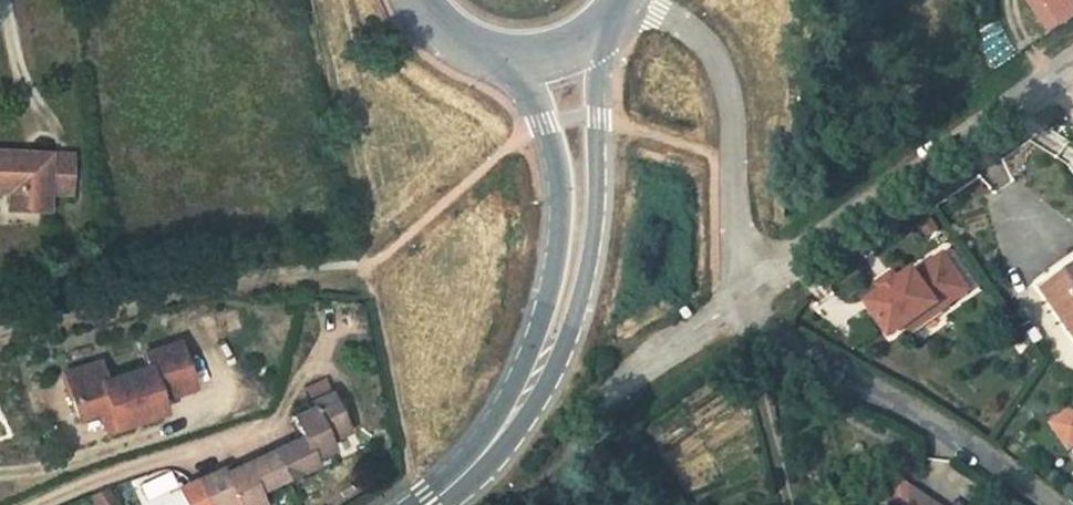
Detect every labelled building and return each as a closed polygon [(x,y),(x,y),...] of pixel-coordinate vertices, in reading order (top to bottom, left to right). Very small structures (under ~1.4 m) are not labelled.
[(1053,33),(1072,18),(1072,0),(1030,0),(1053,33)] [(0,156),(0,194),(16,194),(15,210),(54,212),(54,195),(74,194),(74,156),(0,156)] [(897,309),(883,321),(907,354),(922,343),(952,319),(956,325),(983,304),(957,270),(931,290),(928,286),(913,297),(897,309)] [(892,302),(897,309),(913,297),(907,290),(892,302)] [(1057,310),(1072,336),(1072,299),(1057,310)] [(922,343),(926,348),(956,325),(952,319),(922,343)] [(93,393),(59,402),(70,443),(92,437),(97,454),(154,438),(151,426),(183,416),(169,372),(139,380),(142,392),(97,405),(93,393)] [(197,504),(282,504),(307,493),(304,487),(323,479),(318,471),(339,462),(320,423),(300,432),(303,437),(284,446),(294,466),(214,504),(211,498),(197,504)]
